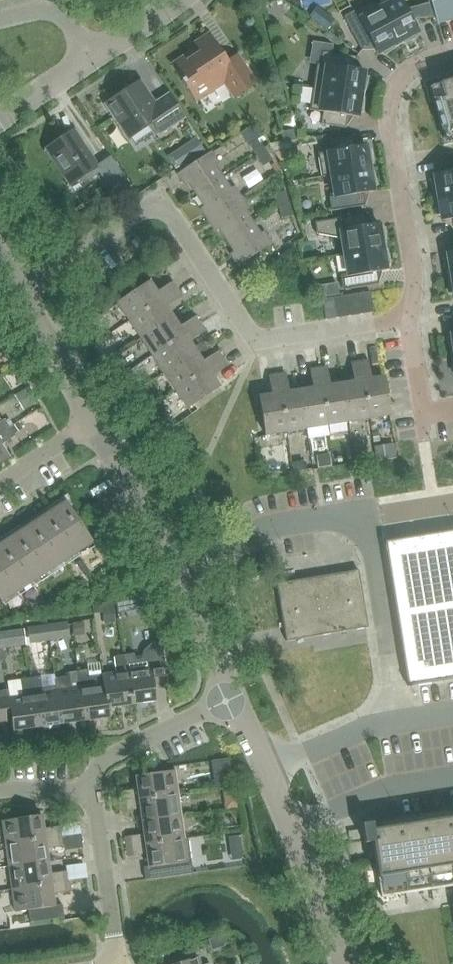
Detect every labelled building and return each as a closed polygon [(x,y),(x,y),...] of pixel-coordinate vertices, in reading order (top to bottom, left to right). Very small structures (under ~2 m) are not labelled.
[(398,44),(375,0),(372,0),(353,10),(359,22),(349,27),(360,50),(371,44),(376,53),(382,49),(384,53),(395,46),(398,44)] [(398,44),(402,43),(413,38),(411,34),(417,31),(401,0),(392,0),(379,7),(375,0),(398,44)] [(436,22),(452,17),(452,0),(430,0),(436,22)] [(235,96),(256,82),(238,56),(229,63),(210,36),(198,45),(200,48),(176,65),(185,79),(182,81),(194,98),(213,85),(214,86),(224,79),(235,96)] [(312,86),(363,94),(364,90),(367,78),(363,77),(364,70),(354,68),(356,56),(321,51),(320,63),(316,63),(312,86)] [(438,82),(443,97),(434,99),(443,129),(452,126),(452,131),(452,77),(438,82)] [(141,83),(108,105),(130,137),(151,122),(160,135),(184,119),(168,95),(155,104),(141,83)] [(363,98),(363,94),(312,86),(309,109),(322,111),(320,123),(345,127),(347,115),(357,116),(358,109),(362,110),(363,98)] [(74,131),(44,151),(68,186),(79,178),(87,180),(99,173),(112,193),(128,183),(110,156),(96,165),(74,131)] [(330,174),(372,167),(371,163),(370,151),(366,151),(364,144),(355,146),(353,134),(328,138),(330,150),(317,153),(321,176),(330,174)] [(248,147),(255,157),(263,151),(257,141),(248,147)] [(270,161),(263,151),(255,157),(262,167),(270,161)] [(196,197),(222,179),(214,167),(218,165),(210,153),(177,176),(185,187),(188,185),(196,197)] [(452,194),(452,158),(441,160),(443,172),(433,173),(434,180),(430,181),(433,193),(434,197),(452,194)] [(372,167),(330,174),(334,196),(328,197),(331,210),(365,204),(363,192),(373,190),(371,183),(376,183),(372,171),(372,167)] [(208,222),(241,199),(233,188),(230,190),(222,179),(196,197),(203,208),(200,210),(208,222)] [(290,218),(284,193),(273,195),(280,221),(290,218)] [(434,197),(434,201),(435,213),(440,212),(441,220),(450,218),(452,230),(452,194),(434,197)] [(226,242),(252,224),(244,212),(248,210),(241,199),(208,222),(215,232),(218,230),(226,242)] [(343,252),(385,245),(384,241),(383,229),(379,230),(378,223),(368,224),(366,212),(314,221),(316,233),(341,238),(343,252)] [(238,267),(272,245),(264,233),(260,236),(252,224),(226,242),(234,253),(230,256),(238,267)] [(385,245),(343,252),(347,274),(341,275),(344,289),(378,283),(376,271),(385,269),(384,262),(389,261),(386,249),(385,245)] [(452,275),(452,251),(446,252),(447,259),(443,260),(446,272),(447,276),(452,275)] [(131,322),(179,292),(174,285),(158,295),(151,284),(119,304),(131,322)] [(370,291),(358,293),(361,314),(374,312),(370,291)] [(142,340),(174,319),(168,309),(183,299),(179,292),(131,322),(142,340)] [(349,316),(361,314),(358,293),(346,295),(349,316)] [(338,318),(349,316),(346,295),(334,297),(338,318)] [(338,318),(334,297),(322,299),(326,320),(338,318)] [(153,357),(202,326),(197,320),(181,330),(174,319),(142,340),(153,357)] [(164,375),(197,354),(191,344),(206,334),(202,326),(153,357),(164,375)] [(175,392),(224,361),(220,354),(204,365),(197,354),(164,375),(175,392)] [(359,362),(370,419),(390,415),(384,376),(371,378),(368,360),(359,362)] [(213,378),(229,368),(224,361),(175,392),(186,410),(220,389),(213,378)] [(349,422),(370,419),(359,362),(352,363),(356,381),(342,384),(349,422)] [(349,422),(342,384),(330,386),(327,368),(318,369),(329,426),(349,422)] [(309,430),(329,426),(318,369),(311,370),(315,389),(302,391),(309,430)] [(309,430),(302,391),(290,393),(286,375),(278,376),(288,433),(309,430)] [(267,437),(288,433),(278,376),(270,378),(274,396),(261,398),(267,437)] [(10,427),(5,419),(0,423),(0,434),(10,427)] [(16,436),(10,427),(0,434),(0,463),(9,457),(2,445),(16,436)] [(313,458),(295,462),(297,474),(316,470),(313,458)] [(262,479),(289,473),(287,462),(260,467),(262,479)] [(93,542),(66,501),(0,544),(0,597),(3,601),(93,542)] [(385,542),(408,687),(452,679),(452,530),(385,542)] [(358,571),(276,585),(286,642),(368,628),(358,571)] [(0,619),(0,660),(28,658),(24,617),(0,619)] [(67,622),(47,625),(49,641),(70,638),(67,622)] [(47,625),(27,628),(30,644),(49,641),(47,625)] [(164,656),(162,642),(153,643),(150,645),(145,650),(143,653),(142,657),(143,659),(135,660),(134,653),(124,654),(131,703),(155,700),(154,690),(168,688),(165,665),(164,656)] [(109,706),(131,703),(124,654),(114,656),(117,672),(103,674),(109,716),(110,716),(109,706)] [(109,716),(103,674),(89,676),(88,669),(78,670),(85,719),(109,716)] [(61,723),(85,719),(78,670),(68,672),(68,677),(56,679),(56,690),(61,723)] [(61,723),(56,690),(43,692),(40,677),(30,678),(37,726),(61,723)] [(30,678),(7,681),(8,689),(0,690),(0,722),(12,721),(14,730),(37,726),(30,678)] [(119,791),(120,802),(177,794),(174,770),(135,776),(136,789),(119,791)] [(141,822),(180,817),(177,794),(120,802),(121,811),(139,809),(141,822)] [(5,845),(62,836),(60,826),(42,828),(40,816),(2,821),(5,845)] [(126,847),(183,839),(180,817),(141,822),(142,834),(125,836),(126,847)] [(373,829),(371,830),(372,842),(378,877),(381,897),(452,886),(452,817),(373,829)] [(244,824),(231,824),(232,845),(244,845),(244,824)] [(9,867),(47,862),(45,848),(63,846),(62,836),(5,845),(9,867)] [(144,880),(177,876),(196,873),(194,861),(186,862),(183,839),(126,847),(128,857),(146,854),(148,867),(142,867),(144,880)] [(70,852),(70,868),(90,867),(89,851),(70,852)] [(12,890),(69,882),(67,871),(49,874),(47,862),(9,867),(12,890)] [(62,904),(52,905),(51,895),(70,892),(69,882),(12,890),(15,913),(28,911),(29,922),(64,917),(62,904)] [(73,892),(74,903),(93,900),(91,890),(73,892)]
